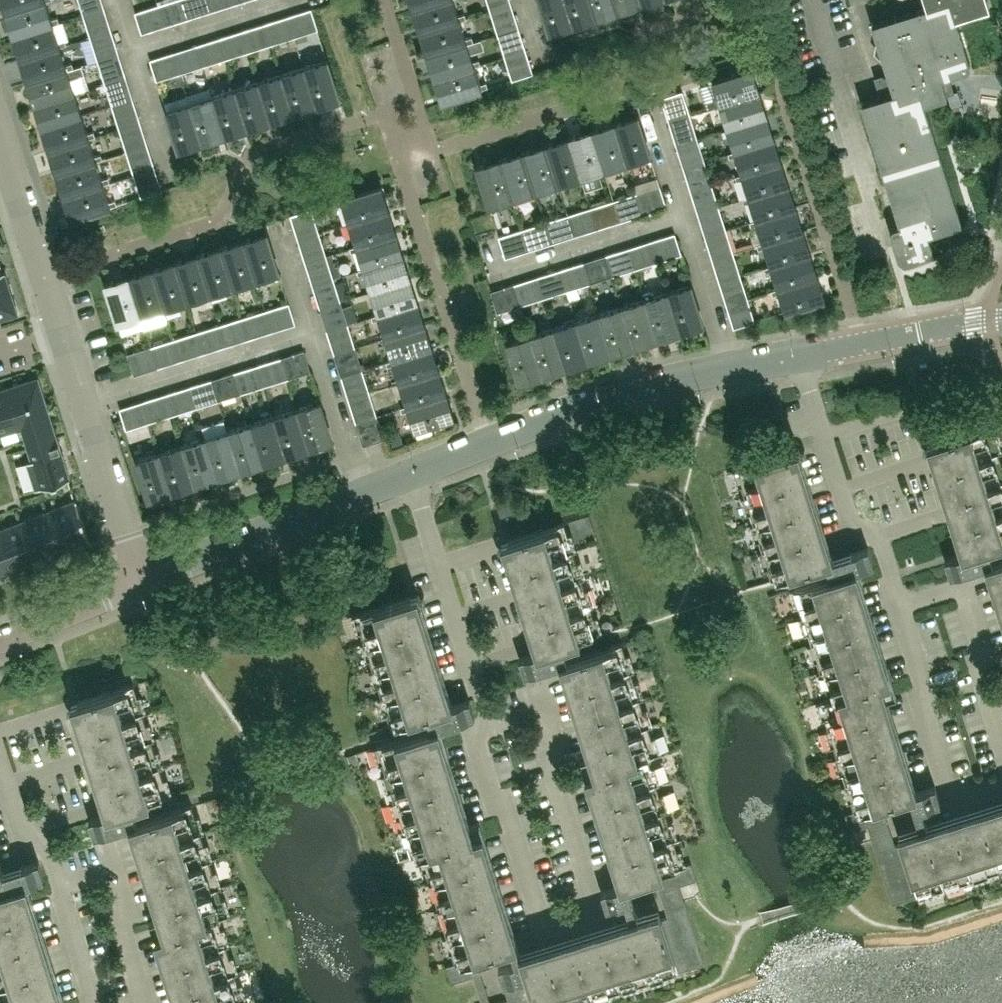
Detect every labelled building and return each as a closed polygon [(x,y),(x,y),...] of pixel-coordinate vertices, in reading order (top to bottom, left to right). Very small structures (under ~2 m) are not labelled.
[(5,14),(46,1),(46,0),(45,0),(1,0),(5,14)] [(102,0),(79,0),(83,14),(104,7),(102,0)] [(182,0),(171,0),(158,4),(164,25),(187,18),(182,0)] [(207,0),(182,0),(187,18),(210,11),(207,0)] [(232,0),(207,0),(210,11),(233,3),(232,0)] [(412,9),(442,0),(409,0),(412,9)] [(458,15),(455,7),(456,7),(454,0),(442,0),(412,9),(420,33),(460,20),(467,18),(465,12),(458,15)] [(511,0),(487,0),(490,10),(512,3),(511,0)] [(565,0),(540,0),(551,33),(567,28),(568,32),(574,30),(573,26),(574,26),(565,0)] [(591,0),(565,0),(574,26),(590,20),(592,24),(597,23),(596,19),(597,18),(591,0)] [(616,0),(591,0),(597,18),(613,13),(614,17),(620,16),(618,12),(619,11),(616,0)] [(641,0),(616,0),(619,11),(636,6),(638,10),(642,8),(641,4),(642,4),(641,0)] [(923,101),(954,92),(948,74),(968,68),(969,67),(970,66),(970,63),(956,18),(989,7),(987,0),(924,0),(926,5),(871,23),(888,76),(881,79),(886,94),(861,102),(891,195),(900,224),(893,226),(892,227),(890,229),(890,232),(898,256),(899,258),(900,259),(902,259),(905,259),(928,251),(930,250),(930,249),(931,248),(931,247),(931,246),(931,244),(928,233),(962,222),(923,101)] [(5,14),(13,36),(53,24),(53,23),(59,21),(58,16),(50,18),(48,11),(49,10),(46,1),(5,14)] [(498,33),(519,26),(512,3),(490,10),(498,33)] [(164,25),(158,4),(135,11),(141,32),(164,25)] [(112,30),(104,7),(83,14),(91,37),(112,30)] [(318,29),(312,8),(289,15),(295,36),(318,29)] [(295,36),(289,15),(265,23),(272,43),(295,36)] [(465,37),(462,28),(463,28),(460,20),(420,33),(427,55),(468,42),(474,41),(472,35),(465,37)] [(272,43),(265,23),(242,30),(249,51),(272,43)] [(13,36),(20,59),(60,46),(60,45),(66,43),(65,39),(58,41),(55,33),(56,33),(53,24),(13,36)] [(526,49),(519,26),(498,33),(505,56),(526,49)] [(119,53),(112,30),(91,37),(98,60),(119,53)] [(249,51),(242,30),(219,37),(226,58),(249,51)] [(226,58),(219,37),(196,45),(203,65),(226,58)] [(473,60),(470,52),(471,52),(468,42),(427,55),(434,78),(475,65),(481,63),(480,58),(473,60)] [(203,65),(196,45),(173,52),(180,73),(203,65)] [(72,62),(65,64),(63,57),(64,57),(60,46),(20,59),(27,82),(67,70),(67,69),(67,68),(74,66),(72,62)] [(534,72),(526,49),(505,56),(512,79),(534,72)] [(180,73),(173,52),(150,59),(156,80),(180,73)] [(126,76),(119,53),(98,60),(105,83),(126,76)] [(340,99),(328,59),(305,66),(317,107),(333,102),(334,105),(340,103),(339,100),(340,99)] [(74,92),(70,80),(71,80),(71,78),(85,74),(82,64),(67,69),(67,70),(27,82),(34,105),(74,92)] [(487,81),(479,83),(477,76),(478,75),(475,65),(434,78),(442,101),(488,87),(487,81)] [(317,107),(305,66),(281,73),(294,114),(310,109),(311,112),(317,111),(316,107),(317,107)] [(760,92),(753,69),(706,84),(708,88),(714,86),(717,95),(719,104),(720,105),(760,92)] [(294,114),(281,73),(258,81),(272,121),(287,116),(288,120),(294,118),(293,114),(294,114)] [(133,99),(126,76),(105,83),(112,106),(133,99)] [(272,121),(258,81),(236,88),(249,128),(264,123),(265,127),(272,125),(271,121),(272,121)] [(249,128),(236,88),(213,95),(226,136),(242,131),(243,134),(249,132),(247,129),(249,128)] [(689,114),(682,91),(661,98),(668,121),(689,114)] [(82,115),(78,103),(75,92),(74,92),(34,105),(42,128),(82,115)] [(768,115),(760,92),(720,105),(719,104),(714,106),(715,111),(722,109),(725,118),(724,118),(727,127),(727,128),(768,115)] [(226,136),(213,95),(190,102),(203,143),(219,138),(220,141),(226,139),(224,136),(226,136)] [(141,122),(133,99),(112,106),(120,129),(141,122)] [(203,143),(190,102),(166,110),(179,150),(196,145),(197,149),(203,147),(202,143),(203,143)] [(697,137),(689,114),(668,121),(676,144),(697,137)] [(85,125),(82,115),(42,128),(49,151),(89,138),(89,137),(89,138),(88,137),(95,135),(94,130),(87,133),(85,125)] [(650,155),(638,115),(613,123),(626,162),(627,162),(639,158),(650,155)] [(775,138),(768,115),(727,128),(727,127),(721,129),(723,133),(729,132),(732,141),(731,141),(734,150),(734,151),(775,138)] [(148,145),(141,122),(120,129),(127,152),(148,145)] [(626,162),(613,123),(591,130),(604,170),(605,175),(611,174),(609,167),(616,165),(617,166),(626,162)] [(603,170),(604,170),(591,130),(568,137),(581,177),(583,183),(588,181),(586,175),(594,172),(594,173),(603,170)] [(571,180),(581,177),(568,137),(545,144),(557,184),(571,179),(571,180)] [(704,160),(697,137),(676,144),(683,167),(704,160)] [(101,153),(94,155),(92,148),(93,148),(89,138),(49,151),(56,174),(97,161),(96,160),(103,158),(101,153)] [(782,161),(775,138),(734,151),(734,150),(728,152),(730,156),(736,155),(739,164),(741,172),(742,174),(782,161)] [(557,184),(545,144),(522,151),(535,191),(547,187),(548,187),(557,184)] [(155,168),(148,145),(127,152),(134,175),(155,168)] [(535,191),(522,151),(499,158),(512,198),(514,204),(519,202),(517,196),(525,194),(535,191)] [(502,201),(512,198),(499,158),(476,166),(488,205),(490,205),(492,211),(496,209),(494,203),(502,201)] [(711,183),(704,160),(683,167),(690,190),(711,183)] [(101,178),(99,171),(100,171),(97,161),(56,174),(63,197),(104,184),(104,183),(110,181),(108,176),(101,178)] [(789,184),(782,161),(742,174),(741,172),(735,175),(737,179),(743,177),(746,186),(745,186),(748,195),(749,196),(789,184)] [(162,191),(155,168),(134,175),(141,198),(162,191)] [(718,206),(711,183),(690,190),(697,213),(718,206)] [(106,194),(107,194),(104,184),(63,197),(71,220),(111,207),(111,206),(117,204),(115,199),(109,201),(106,194)] [(796,207),(789,184),(749,196),(748,195),(743,197),(744,202),(750,200),(753,210),(755,219),(756,220),(796,207)] [(666,207),(659,185),(636,193),(643,214),(666,207)] [(389,209),(382,186),(336,200),(337,205),(343,203),(345,212),(348,222),(349,222),(389,209)] [(643,214),(636,193),(613,200),(620,221),(643,214)] [(620,221),(613,200),(590,207),(597,228),(620,221)] [(725,229),(718,206),(697,213),(704,236),(725,229)] [(597,228),(590,207),(567,214),(574,236),(597,228)] [(804,230),(796,207),(756,220),(755,219),(750,220),(751,225),(758,223),(761,233),(760,233),(763,242),(763,243),(804,230)] [(318,231),(311,208),(290,215),(298,238),(318,231)] [(389,209),(349,222),(353,235),(352,235),(355,245),(396,233),(389,209)] [(574,236),(567,214),(544,222),(551,243),(574,236)] [(551,243),(544,222),(521,229),(528,250),(551,243)] [(347,226),(324,235),(328,245),(351,236),(347,226)] [(528,250),(521,229),(498,236),(505,257),(528,250)] [(733,253),(725,229),(704,236),(712,259),(733,253)] [(811,253),(804,230),(763,243),(763,242),(757,243),(758,248),(765,246),(768,256),(767,256),(770,264),(770,265),(811,253)] [(326,254),(318,231),(298,238),(305,261),(326,254)] [(279,272),(266,232),(243,239),(256,279),(258,285),(263,284),(260,278),(268,275),(268,276),(279,272)] [(403,255),(396,233),(355,245),(350,246),(351,251),(357,249),(360,258),(359,259),(362,267),(363,268),(403,255)] [(681,254),(674,233),(651,240),(658,261),(681,254)] [(256,279),(243,239),(221,247),(233,286),(245,282),(246,283),(256,280),(255,279),(256,279)] [(658,261),(651,240),(628,248),(635,269),(658,261)] [(233,286),(221,247),(198,254),(210,294),(223,290),(232,287),(233,286)] [(635,269),(628,248),(605,255),(612,276),(635,269)] [(740,276),(733,253),(712,259),(719,282),(740,276)] [(818,275),(811,253),(770,265),(770,264),(764,266),(766,271),(772,269),(775,279),(777,288),(818,275)] [(210,294),(198,254),(175,261),(187,301),(200,297),(210,294)] [(333,277),(326,254),(305,261),(312,284),(333,277)] [(411,278),(403,255),(363,268),(362,267),(357,269),(359,274),(364,272),(367,281),(366,281),(370,291),(411,278)] [(612,276),(605,255),(582,262),(589,283),(612,276)] [(187,301),(175,261),(152,269),(165,308),(177,304),(177,305),(187,301)] [(589,283),(582,262),(559,269),(566,290),(589,283)] [(165,308),(152,269),(129,276),(142,315),(154,311),(155,312),(164,309),(164,308),(165,308)] [(566,290),(559,269),(536,277),(543,298),(566,290)] [(18,312),(4,270),(0,271),(0,318),(18,312)] [(825,299),(818,275),(777,288),(772,289),(773,294),(779,292),(782,302),(781,302),(785,312),(825,299)] [(142,315),(129,276),(106,283),(120,328),(126,327),(124,321),(131,319),(141,316),(141,315),(142,315)] [(747,299),(740,276),(719,282),(726,305),(747,299)] [(334,282),(333,277),(312,284),(319,307),(340,300),(337,290),(334,282)] [(543,298),(536,277),(513,284),(520,305),(543,298)] [(374,304),(377,314),(418,301),(411,278),(370,291),(375,304),(374,304)] [(343,279),(334,282),(337,290),(345,287),(343,279)] [(520,305),(513,284),(490,291),(497,312),(520,305)] [(703,324),(690,284),(667,292),(680,331),(696,326),(697,331),(703,329),(701,325),(703,324)] [(680,331),(667,292),(656,295),(655,293),(652,291),(649,291),(642,293),(644,299),(657,339),(672,334),(674,338),(680,336),(679,332),(680,331)] [(657,344),(656,339),(657,339),(644,299),(621,306),(634,346),(650,341),(651,345),(657,344)] [(754,322),(747,299),(726,305),(733,328),(754,322)] [(347,323),(340,300),(319,307),(327,330),(347,323)] [(418,301),(377,314),(372,315),(373,319),(379,318),(382,327),(381,327),(384,337),(425,324),(418,301)] [(296,324),(289,303),(266,310),(273,331),(296,324)] [(633,346),(634,346),(621,306),(599,313),(611,353),(627,348),(629,353),(634,351),(633,346)] [(273,331),(266,310),(243,318),(250,338),(273,331)] [(605,360),(611,358),(610,354),(611,353),(599,313),(575,321),(587,361),(604,356),(605,360)] [(250,338),(243,318),(220,325),(227,346),(250,338)] [(589,365),(587,361),(575,321),(553,328),(565,367),(581,362),(583,367),(589,365)] [(355,346),(347,323),(327,330),(334,353),(355,346)] [(432,347),(425,324),(384,337),(379,338),(381,342),(386,341),(389,351),(388,351),(391,360),(432,347)] [(227,346),(220,325),(197,332),(204,353),(227,346)] [(566,372),(564,368),(565,367),(553,328),(530,335),(542,375),(559,370),(560,374),(566,372)] [(204,353),(197,332),(174,339),(181,360),(204,353)] [(542,375),(530,335),(507,342),(519,382),(536,377),(537,381),(543,380),(542,375)] [(181,360),(174,339),(151,347),(158,368),(181,360)] [(362,370),(355,346),(334,353),(341,376),(362,370)] [(158,368),(151,347),(128,354),(135,375),(158,368)] [(432,347),(391,360),(387,361),(388,365),(393,364),(396,374),(398,383),(399,382),(440,370),(432,347)] [(310,371),(304,350),(281,358),(288,379),(310,371)] [(288,379),(281,358),(258,365),(265,386),(288,379)] [(265,386),(258,365),(235,372),(242,393),(265,386)] [(369,393),(362,370),(341,376),(348,399),(369,393)] [(403,396),(406,405),(447,393),(440,370),(399,382),(404,396),(403,396)] [(242,393),(235,372),(212,380),(219,400),(242,393)] [(21,427),(26,443),(56,434),(41,385),(30,388),(27,379),(8,385),(21,427)] [(219,400),(212,380),(189,387),(196,408),(219,400)] [(8,385),(0,388),(0,433),(21,427),(8,385)] [(173,415),(196,408),(189,387),(166,394),(173,415)] [(376,416),(369,393),(348,399),(356,422),(376,416)] [(410,419),(413,429),(454,416),(447,393),(406,405),(401,407),(402,411),(408,409),(411,419),(410,419)] [(173,415),(166,394),(143,402),(150,422),(173,415)] [(150,422),(143,402),(120,409),(127,430),(150,422)] [(333,441),(320,402),(297,409),(310,449),(325,444),(327,448),(332,446),(331,442),(333,441)] [(310,449),(297,409),(274,416),(287,456),(302,451),(304,455),(310,453),(309,449),(310,449)] [(287,456),(274,416),(251,423),(264,463),(280,458),(281,463),(287,461),(286,456),(287,456)] [(384,439),(376,416),(356,422),(363,445),(384,439)] [(264,463),(251,423),(229,431),(241,471),(257,466),(258,470),(264,468),(263,464),(264,463)] [(968,552),(969,554),(969,553),(988,547),(989,547),(1001,543),(1001,465),(998,452),(991,430),(989,424),(971,430),(970,430),(934,442),(968,552)] [(399,429),(389,433),(393,444),(403,441),(399,429)] [(241,471),(229,431),(205,438),(218,478),(234,473),(235,477),(242,475),(240,471),(241,471)] [(56,434),(26,443),(31,459),(27,460),(36,488),(70,478),(56,434)] [(218,478),(205,438),(182,445),(195,485),(210,481),(212,485),(218,483),(217,478),(218,478)] [(195,485),(182,445),(160,452),(172,493),(188,488),(189,492),(195,490),(194,486),(195,485)] [(790,574),(826,563),(827,562),(792,450),(767,458),(760,460),(736,468),(745,497),(754,524),(763,552),(771,580),(790,574)] [(171,493),(172,493),(160,452),(136,460),(149,500),(165,495),(166,499),(172,497),(171,493)] [(76,498),(48,509),(64,550),(89,539),(83,521),(84,521),(83,516),(82,516),(76,498)] [(38,560),(64,550),(48,509),(22,520),(38,560)] [(38,560),(22,520),(0,528),(0,538),(13,570),(38,560)] [(591,606),(583,579),(574,552),(565,523),(546,529),(545,530),(502,543),(537,653),(545,652),(563,646),(600,634),(591,606)] [(13,570),(0,538),(0,575),(13,570)] [(874,564),(869,549),(852,554),(857,569),(874,564)] [(968,570),(962,554),(944,559),(946,564),(950,576),(968,570)] [(993,561),(992,562),(1001,592),(1001,558),(993,561)] [(861,828),(866,826),(888,820),(883,802),(916,791),(917,791),(884,688),(894,685),(857,569),(794,588),(829,698),(820,700),(822,708),(847,787),(854,811),(845,814),(850,831),(857,829),(861,828)] [(452,706),(426,624),(417,595),(410,597),(380,607),(356,615),(365,644),(373,670),(382,698),(385,708),(390,723),(391,726),(427,715),(428,714),(435,712),(447,709),(452,706)] [(594,772),(586,775),(620,885),(621,885),(621,887),(655,876),(660,891),(697,879),(692,862),(682,865),(677,847),(648,757),(657,754),(622,642),(560,662),(594,772)] [(525,675),(542,670),(537,653),(519,658),(520,660),(525,675)] [(159,766),(151,739),(142,711),(141,708),(133,684),(114,690),(107,692),(67,704),(102,814),(107,813),(107,814),(132,806),(145,802),(168,795),(159,766)] [(458,721),(475,715),(473,708),(471,702),(471,699),(453,704),(453,705),(458,721)] [(517,946),(501,888),(482,833),(472,836),(437,727),(432,728),(377,745),(412,857),(422,854),(430,881),(456,963),(446,966),(452,983),(473,976),(482,973),(477,958),(517,946)] [(922,809),(941,803),(935,785),(917,791),(916,791),(922,809)] [(892,905),(918,897),(1001,871),(1001,799),(920,825),(899,832),(902,843),(875,852),(888,892),(892,905)] [(200,818),(214,812),(209,800),(195,806),(200,818)] [(125,824),(160,933),(151,936),(172,1002),(244,1002),(217,918),(226,915),(191,804),(125,824)] [(102,814),(89,818),(90,821),(94,835),(112,829),(107,814),(107,813),(102,814)] [(26,882),(44,877),(38,860),(20,866),(25,882),(26,882)] [(55,996),(19,883),(0,889),(0,1002),(46,1002),(45,999),(55,996)] [(621,887),(621,885),(620,885),(602,891),(607,908),(625,902),(626,902),(621,887)] [(700,965),(705,964),(701,949),(699,946),(685,901),(638,917),(520,954),(522,960),(499,967),(508,999),(495,1002),(580,1002),(700,965)]
